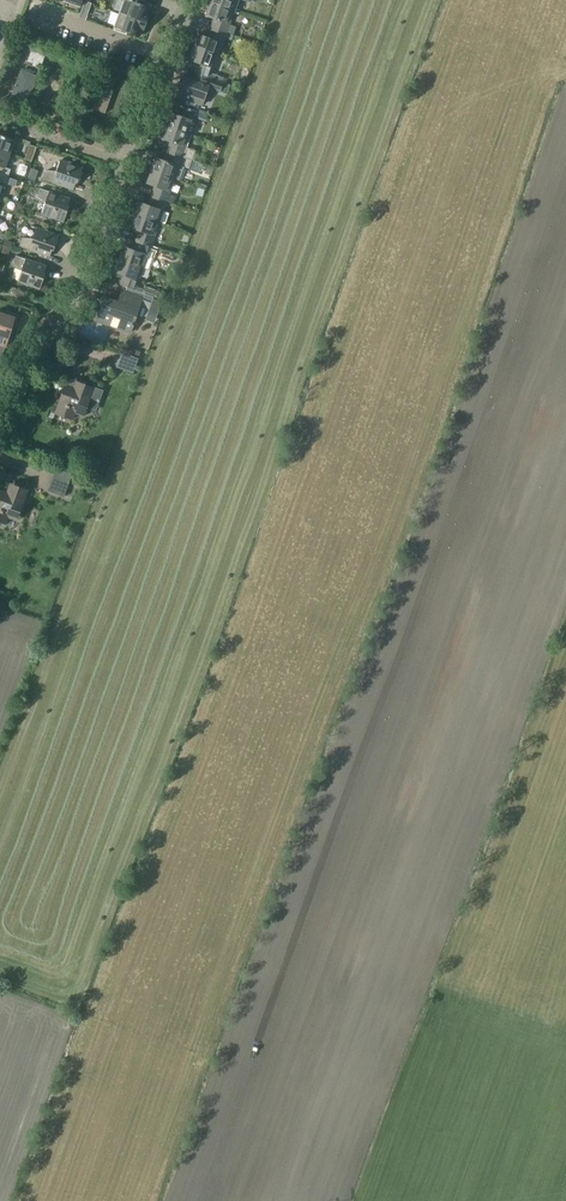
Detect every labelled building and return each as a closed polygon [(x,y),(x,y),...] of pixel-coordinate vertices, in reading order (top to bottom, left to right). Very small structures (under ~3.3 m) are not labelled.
[(121,13),(147,22),(150,14),(148,13),(150,8),(137,3),(137,0),(125,0),(121,13)] [(210,2),(234,10),(238,0),(211,0),(210,2)] [(211,27),(226,33),(234,35),(236,29),(229,26),(234,10),(210,2),(205,15),(214,18),(211,27)] [(121,13),(115,30),(127,34),(128,31),(140,36),(142,30),(144,30),(147,22),(121,13)] [(208,37),(199,33),(194,46),(218,55),(225,38),(232,40),(234,35),(226,33),(211,27),(208,37)] [(198,62),(195,72),(197,72),(211,77),(211,78),(217,80),(219,75),(212,73),(218,55),(194,46),(190,59),(198,62)] [(27,61),(42,66),(46,55),(32,49),(27,61)] [(29,102),(38,76),(21,69),(11,95),(29,102)] [(62,76),(51,71),(38,106),(50,110),(62,76)] [(211,77),(197,72),(194,79),(183,75),(176,95),(204,105),(210,87),(220,90),(224,82),(217,80),(211,78),(211,77)] [(105,113),(114,90),(101,85),(92,108),(105,113)] [(181,116),(171,112),(167,125),(190,134),(198,111),(184,106),(181,116)] [(162,138),(172,142),(169,151),(196,161),(198,156),(195,155),(197,150),(186,146),(190,134),(167,125),(162,138)] [(11,154),(16,140),(0,134),(0,150),(11,154)] [(24,159),(32,161),(37,147),(30,144),(24,159)] [(8,177),(11,168),(7,167),(11,154),(0,150),(0,174),(8,177)] [(180,181),(185,168),(200,173),(204,164),(196,161),(169,151),(165,160),(156,156),(151,170),(174,179),(180,181)] [(56,171),(46,170),(43,179),(73,189),(76,182),(77,182),(82,168),(71,164),(72,163),(68,161),(68,163),(60,160),(56,171)] [(174,179),(151,170),(146,183),(156,187),(153,196),(166,201),(174,203),(177,196),(169,193),(174,179)] [(1,198),(6,184),(8,177),(0,174),(0,197),(1,198)] [(48,218),(52,219),(52,218),(63,222),(69,206),(67,206),(70,199),(39,188),(36,196),(45,203),(41,213),(49,216),(48,218)] [(150,205),(140,201),(135,215),(158,223),(166,201),(153,196),(150,205)] [(130,228),(140,231),(137,240),(151,245),(158,223),(135,215),(130,228)] [(32,238),(22,238),(19,246),(49,257),(52,250),(53,250),(59,236),(47,231),(48,230),(44,229),(44,230),(37,227),(32,238)] [(4,246),(11,248),(13,242),(6,240),(4,246)] [(133,249),(124,246),(119,259),(142,268),(151,245),(137,240),(133,249)] [(11,248),(4,246),(2,251),(9,254),(11,248)] [(24,285),(28,286),(28,285),(40,289),(45,274),(44,274),(46,266),(16,255),(13,264),(21,270),(17,281),(25,283),(24,285)] [(114,272),(124,276),(121,285),(134,290),(142,268),(119,259),(114,272)] [(144,289),(139,288),(138,291),(162,300),(164,293),(160,292),(160,291),(155,289),(154,291),(145,288),(144,289)] [(104,297),(96,321),(110,325),(111,323),(118,326),(117,328),(130,333),(135,317),(145,320),(151,303),(124,293),(120,303),(104,297)] [(5,346),(10,331),(13,331),(18,314),(8,311),(6,315),(0,313),(0,345),(5,346)] [(134,373),(139,358),(122,352),(117,367),(134,373)] [(83,415),(86,407),(96,411),(103,390),(75,380),(73,387),(65,384),(55,412),(73,418),(75,412),(83,415)] [(56,469),(48,490),(65,497),(73,475),(56,469)] [(0,489),(0,521),(6,523),(8,517),(16,520),(27,489),(10,483),(7,491),(0,489)]
